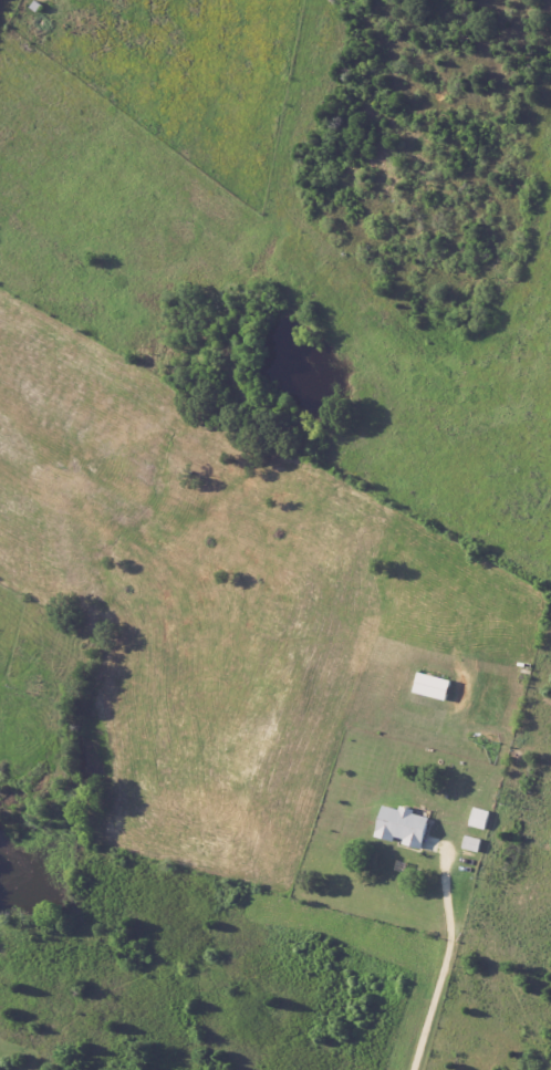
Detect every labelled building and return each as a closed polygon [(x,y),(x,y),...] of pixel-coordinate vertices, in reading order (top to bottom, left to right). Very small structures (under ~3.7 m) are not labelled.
[(449,702),(455,681),(423,672),(417,693),(449,702)] [(425,848),(433,816),(388,805),(379,837),(398,842),(398,841),(425,848)] [(487,831),(493,812),(477,807),(471,826),(487,831)]
